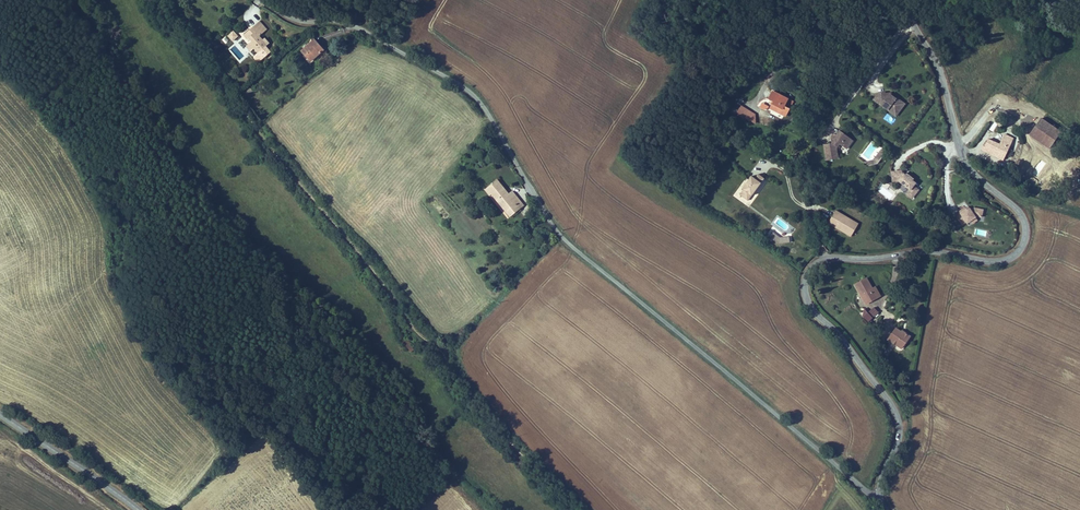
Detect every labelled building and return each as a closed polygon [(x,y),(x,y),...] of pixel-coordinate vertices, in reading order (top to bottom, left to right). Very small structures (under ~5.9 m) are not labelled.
[(243,34),(247,39),(249,37),(252,40),(249,43),(253,47),(257,52),(258,51),(259,53),(262,51),(261,49),(266,44),(258,35),(265,29),(259,21),(252,27),(254,29),(251,31),(249,29),(243,34)] [(233,42),(239,36),(234,30),(227,36),(233,42)] [(319,44),(315,38),(302,50),(305,54),(311,61),(321,52),(316,46),(319,44)] [(309,63),(311,61),(305,54),(303,57),(309,63)] [(787,107),(790,101),(775,93),(771,99),(776,102),(772,109),(789,118),(793,110),(787,107)] [(899,106),(901,103),(897,99),(896,100),(892,97),(891,98),(890,98),(889,95),(886,96),(886,95),(879,96),(875,102),(888,112),(890,109),(894,112),(893,114),(897,117),(901,111),(900,110),(899,106)] [(787,107),(793,110),(796,104),(790,101),(787,107)] [(759,117),(745,109),(742,116),(759,126),(759,117)] [(893,114),(894,112),(890,109),(888,112),(897,118),(897,117),(893,114)] [(1045,142),(1055,125),(1041,118),(1032,135),(1045,142)] [(1052,147),(1062,130),(1055,125),(1045,142),(1052,147)] [(854,142),(841,132),(838,136),(836,135),(833,140),(835,142),(833,145),(825,146),(828,162),(838,161),(837,155),(839,155),(838,150),(841,146),(848,151),(854,142)] [(1004,159),(1014,139),(1006,135),(1001,145),(990,139),(984,150),(991,153),(1004,159)] [(880,149),(873,161),(878,164),(885,151),(880,149)] [(890,171),(891,182),(901,181),(903,200),(916,198),(913,173),(903,174),(902,169),(890,171)] [(760,194),(769,181),(763,177),(760,181),(756,179),(747,192),(749,193),(752,195),(749,200),(753,203),(760,194)] [(498,197),(510,214),(521,206),(525,211),(528,209),(522,199),(517,193),(513,195),(503,181),(491,190),(496,198),(498,197)] [(827,190),(821,188),(817,199),(823,201),(827,190)] [(521,206),(510,214),(514,219),(525,211),(521,206)] [(981,218),(982,210),(961,206),(957,222),(975,225),(977,217),(981,218)] [(857,220),(842,211),(835,223),(844,229),(845,228),(848,230),(847,231),(857,237),(863,227),(856,223),(857,220)] [(786,240),(778,234),(775,239),(783,245),(786,240)] [(861,280),(855,284),(866,303),(878,297),(872,287),(866,277),(861,280)] [(872,287),(878,297),(882,294),(876,284),(872,287)] [(861,314),(870,320),(880,309),(875,305),(870,311),(866,308),(862,307),(861,307),(864,311),(861,314)] [(901,348),(910,335),(903,330),(902,331),(896,327),(888,338),(893,342),(894,339),(897,341),(896,344),(901,348)] [(401,339),(411,353),(416,349),(405,336),(401,339)]
